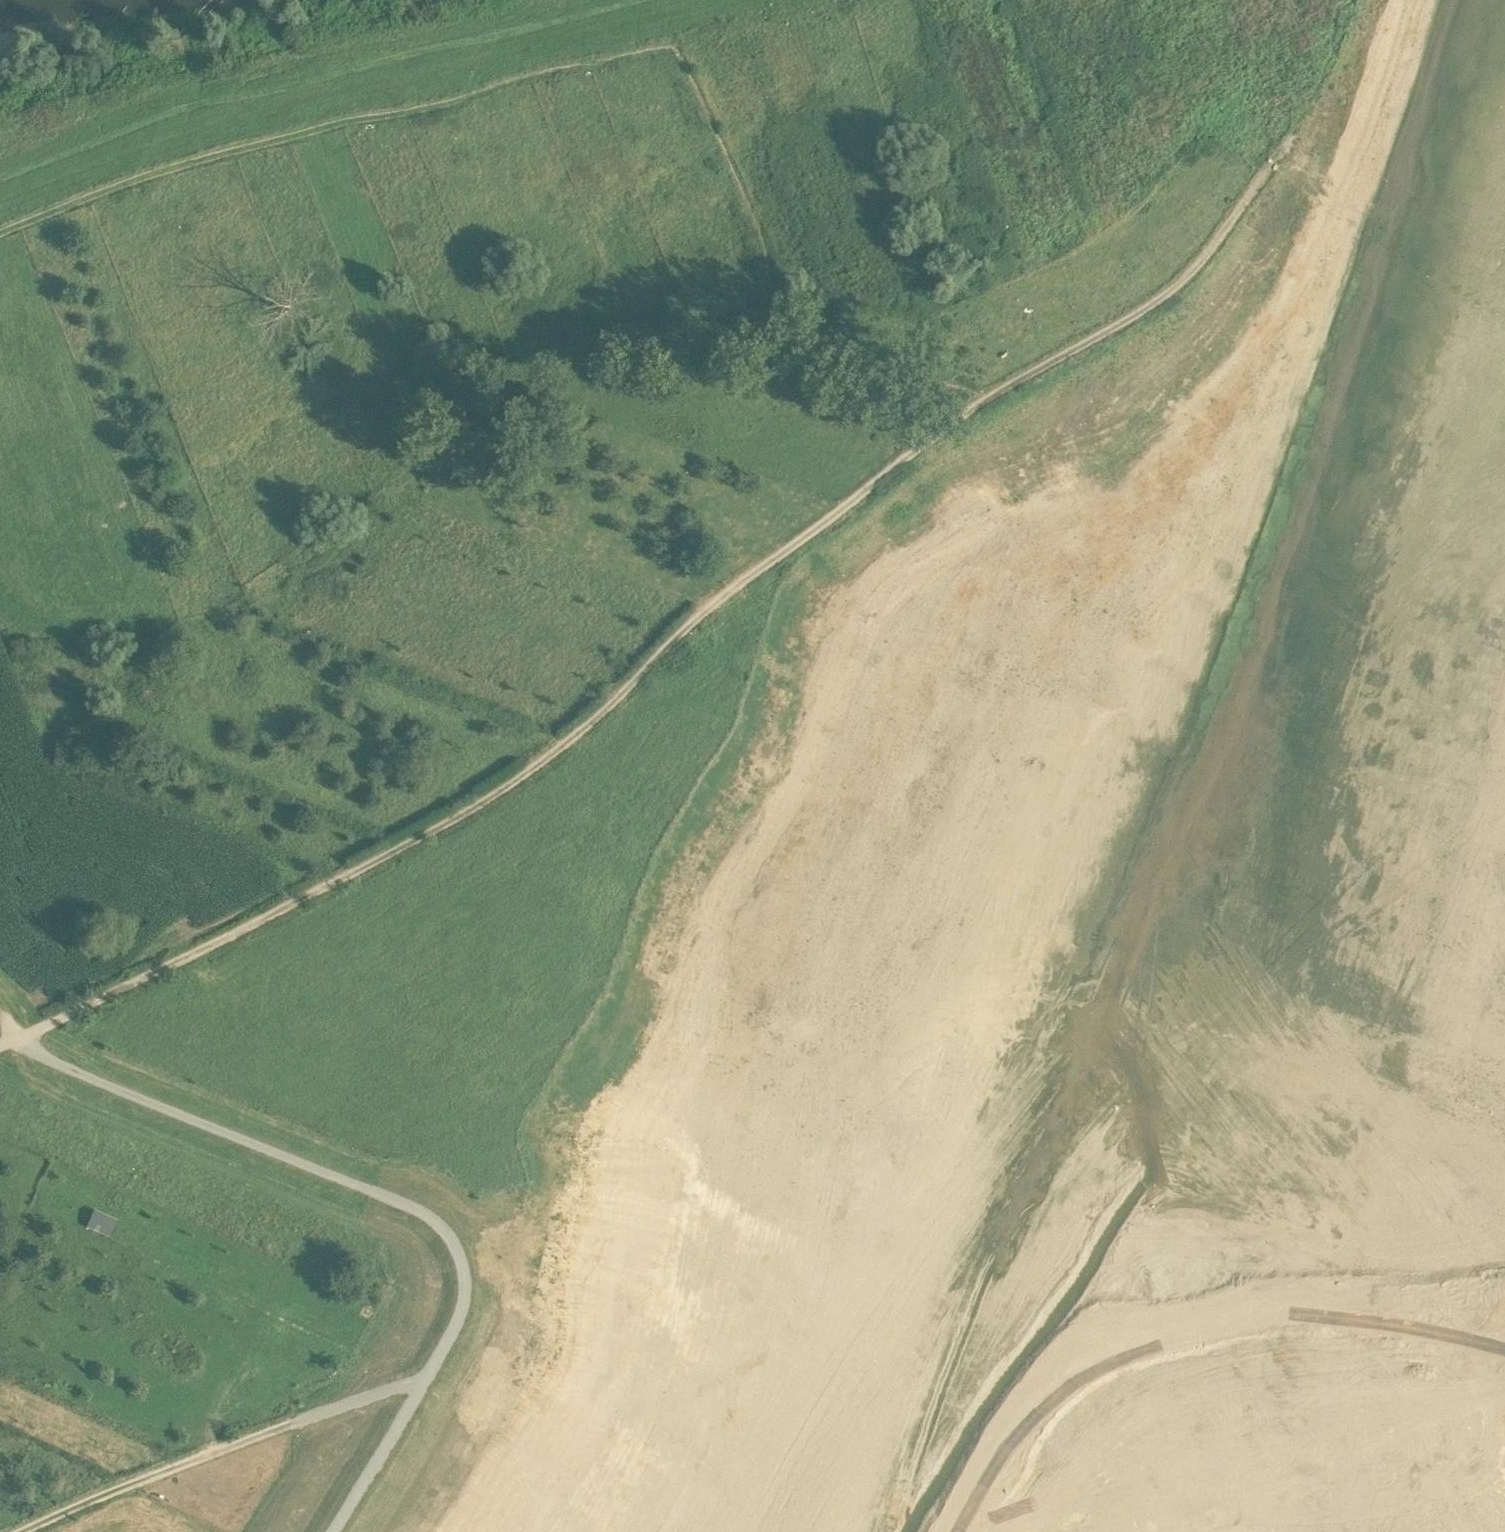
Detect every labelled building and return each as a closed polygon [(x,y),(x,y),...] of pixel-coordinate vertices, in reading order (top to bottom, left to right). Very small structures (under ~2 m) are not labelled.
[(96,1208),(89,1224),(111,1234),(118,1217),(96,1208)]
